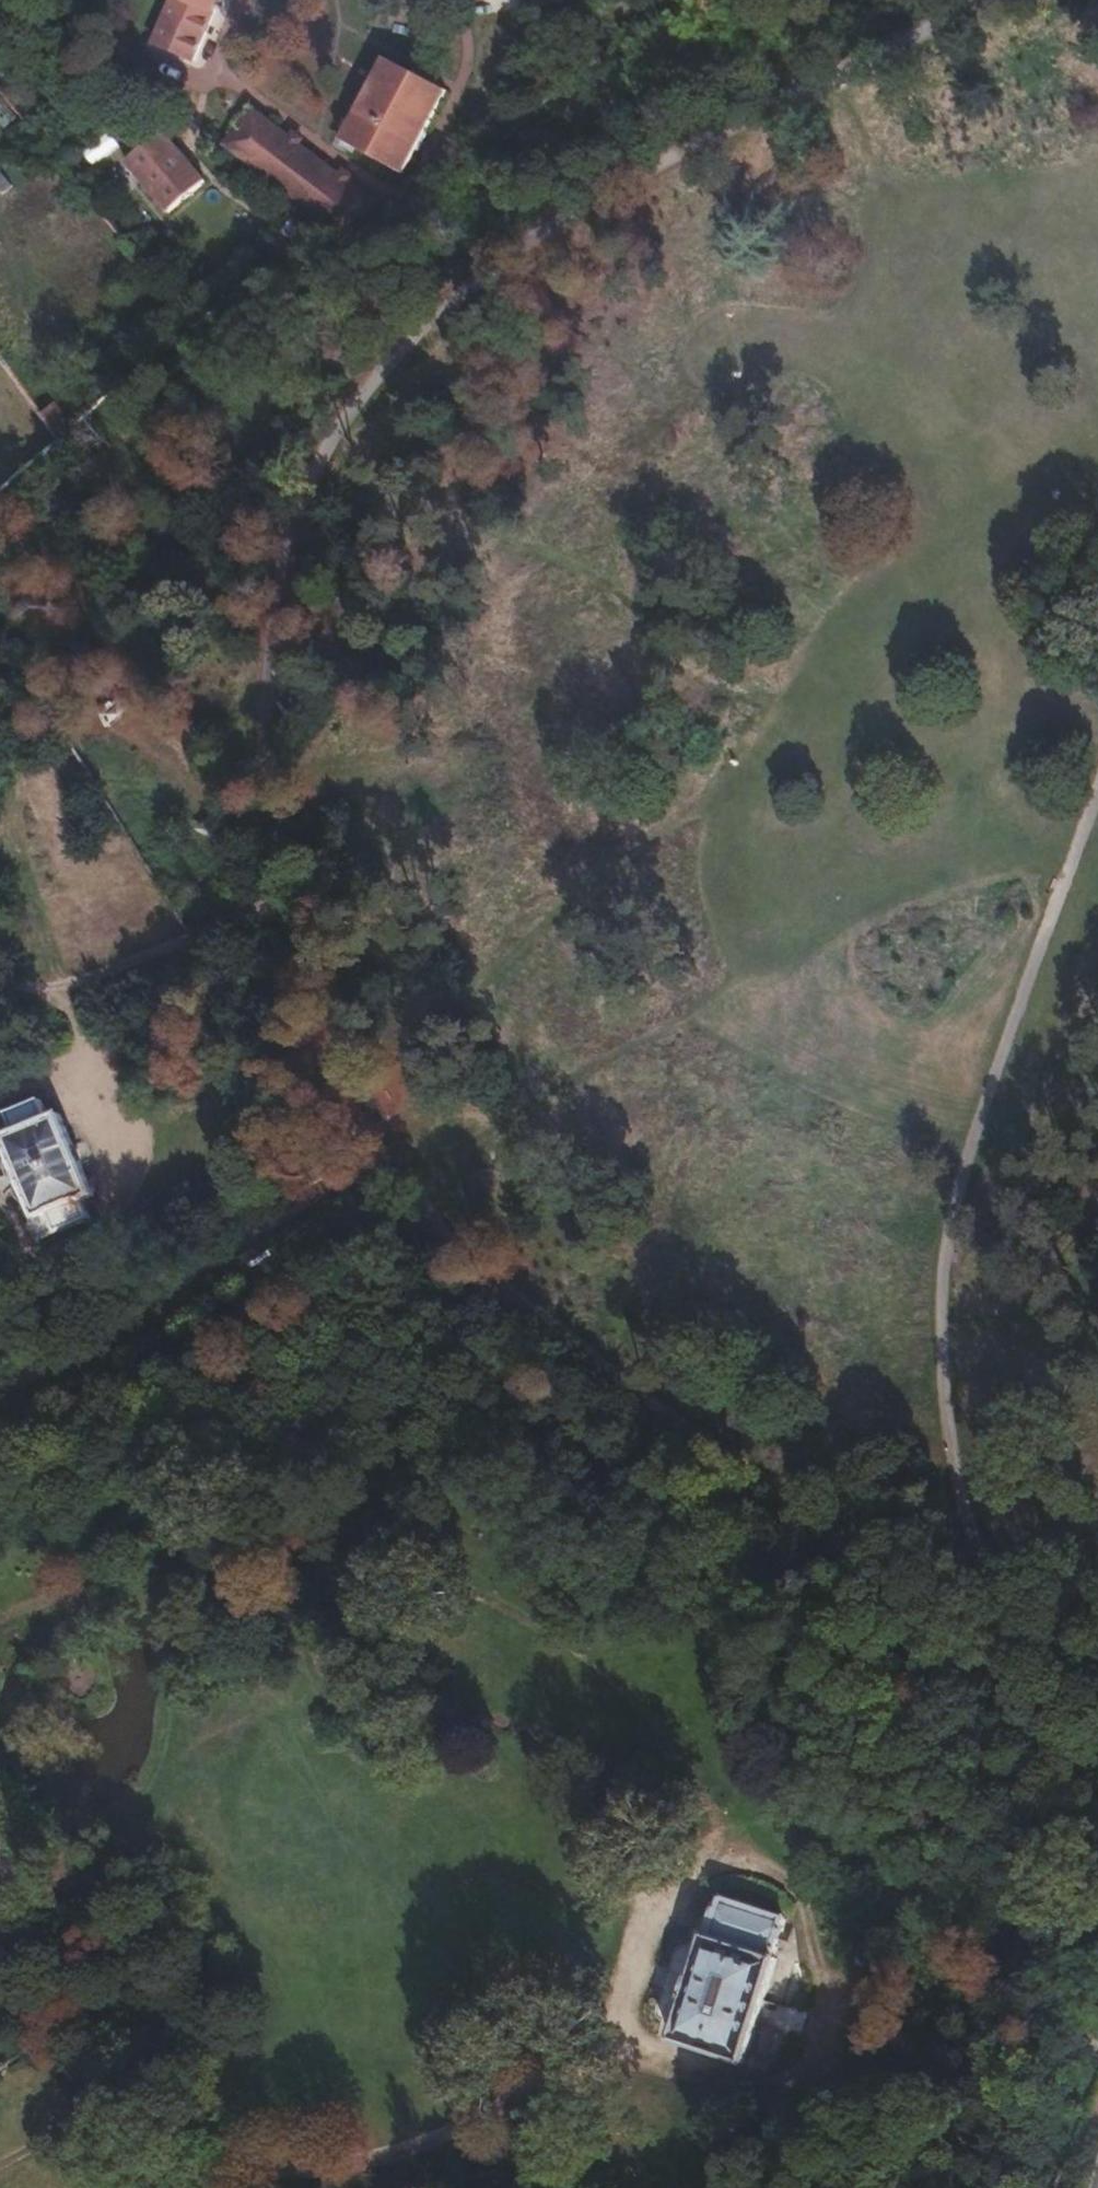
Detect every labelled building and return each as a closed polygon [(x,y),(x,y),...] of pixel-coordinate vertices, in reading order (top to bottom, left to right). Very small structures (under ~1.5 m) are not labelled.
[(192,60),(220,0),(172,0),(152,42),(192,60)] [(344,145),(401,175),(444,93),(387,64),(344,145)] [(124,161),(166,212),(203,182),(160,131),(124,161)] [(254,163),(348,258),(376,230),(282,135),(254,163)] [(57,440),(71,429),(51,402),(36,413),(57,440)] [(308,1086),(331,1122),(358,1105),(336,1069),(308,1086)] [(40,1238),(88,1220),(80,1200),(92,1196),(61,1115),(49,1120),(41,1099),(0,1116),(0,1140),(2,1141),(5,1140),(34,1215),(30,1217),(26,1225),(30,1235),(40,1238)] [(358,1105),(331,1122),(337,1132),(364,1115),(358,1105)] [(666,2039),(738,2065),(776,1961),(773,1960),(787,1921),(722,1897),(707,1937),(704,1936),(666,2039)] [(3,1991),(5,1981),(1,1980),(9,1932),(0,1931),(0,1990),(3,1991)] [(17,2056),(9,2044),(0,2050),(0,2067),(17,2056)]
